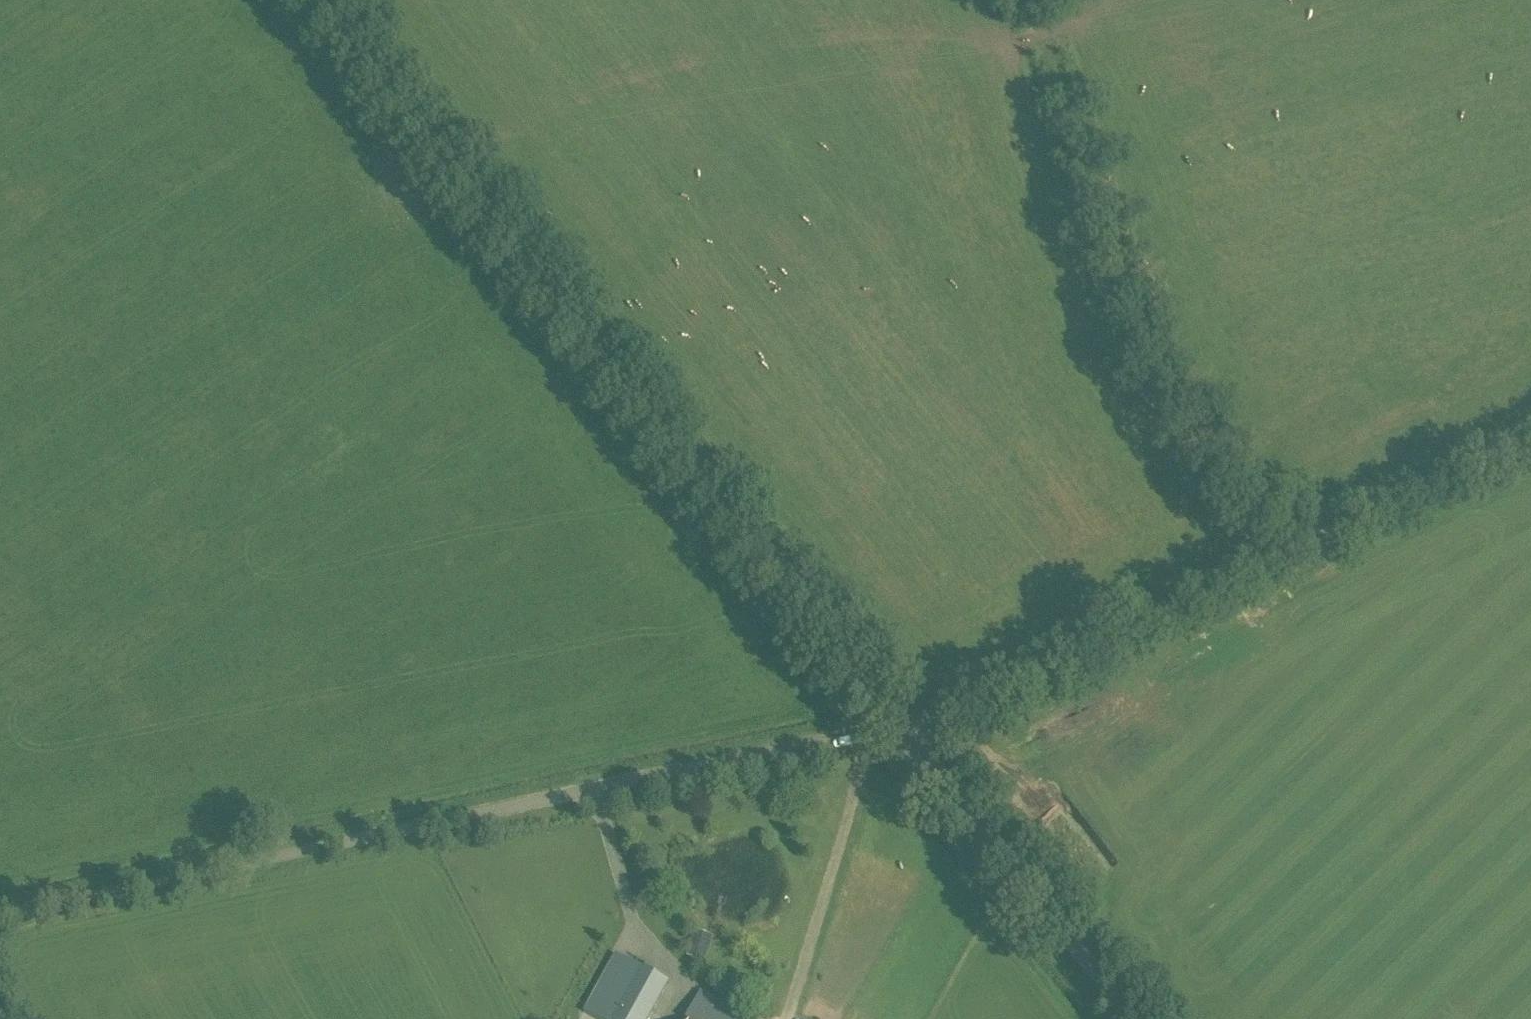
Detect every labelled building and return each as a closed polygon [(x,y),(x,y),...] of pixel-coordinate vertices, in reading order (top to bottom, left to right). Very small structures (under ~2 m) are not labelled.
[(961,752),(965,748),(961,743),(956,747),(961,752)] [(688,956),(705,961),(712,935),(694,931),(688,956)] [(591,1015),(598,1018),(649,1018),(666,988),(620,962),(591,1015)] [(700,991),(687,1015),(691,1018),(690,1018),(750,1018),(700,991)]
